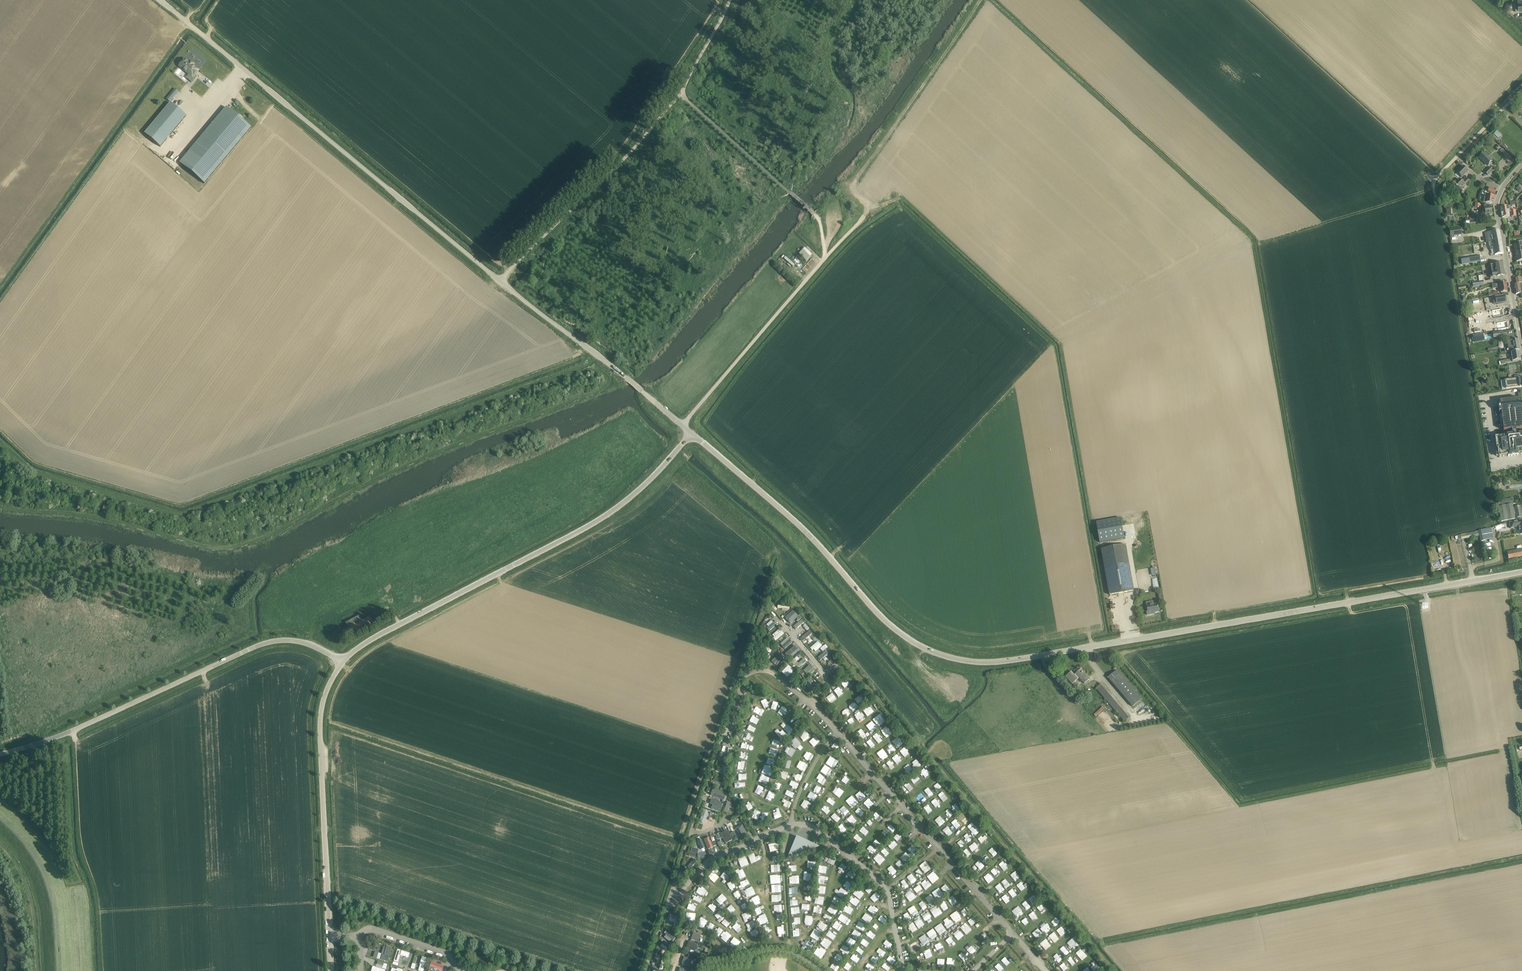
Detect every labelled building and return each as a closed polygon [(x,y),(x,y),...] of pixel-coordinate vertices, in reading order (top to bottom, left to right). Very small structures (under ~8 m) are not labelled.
[(198,70),(196,69),(185,59),(180,66),(193,77),(198,70)] [(201,79),(191,91),(198,97),(208,85),(201,79)] [(174,90),(167,99),(170,102),(177,93),(174,90)] [(161,147),(186,116),(171,103),(145,134),(161,147)] [(227,108),(180,163),(205,184),(251,128),(227,108)] [(1509,125),(1503,130),(1514,141),(1520,135),(1509,125)] [(1497,130),(1493,135),(1497,139),(1498,138),(1501,135),(1502,134),(1497,130)] [(1484,154),(1480,158),(1487,165),(1492,161),(1484,154)] [(1468,171),(1463,166),(1457,173),(1462,177),(1468,171)] [(1456,182),(1451,187),(1459,195),(1464,189),(1462,187),(1465,184),(1459,179),(1456,182)] [(1493,204),(1494,196),(1487,194),(1487,197),(1484,196),(1483,202),(1493,204)] [(1487,205),(1484,206),(1485,211),(1483,211),(1483,216),(1489,215),(1489,214),(1492,213),(1491,207),(1488,208),(1487,205)] [(1461,228),(1449,229),(1450,237),(1462,235),(1461,228)] [(1496,248),(1502,247),(1499,230),(1485,233),(1486,239),(1494,238),(1496,248)] [(1494,249),(1495,255),(1503,254),(1502,247),(1496,248),(1494,238),(1486,239),(1487,245),(1489,245),(1490,250),(1494,249)] [(804,249),(799,254),(803,257),(806,261),(811,256),(804,249)] [(1481,261),(1480,255),(1461,258),(1462,264),(1481,261)] [(1492,273),(1504,271),(1503,263),(1498,264),(1491,265),(1489,265),(1490,273),(1492,273)] [(1521,293),(1521,283),(1521,279),(1521,278),(1521,277),(1514,279),(1515,284),(1514,285),(1516,294),(1521,293)] [(1497,284),(1492,285),(1492,287),(1493,289),(1498,288),(1501,288),(1501,293),(1503,292),(1507,291),(1506,283),(1497,284)] [(1495,297),(1496,304),(1506,302),(1504,295),(1495,297)] [(1511,338),(1507,338),(1508,343),(1509,347),(1510,351),(1514,350),(1519,349),(1519,348),(1518,339),(1514,339),(1514,337),(1511,338)] [(1521,360),(1520,351),(1511,352),(1512,356),(1510,356),(1511,358),(1512,358),(1513,361),(1521,360)] [(1505,380),(1506,389),(1521,387),(1521,378),(1505,380)] [(1495,438),(1497,446),(1499,457),(1521,453),(1521,434),(1517,434),(1517,433),(1516,429),(1521,428),(1521,412),(1520,399),(1500,402),(1501,406),(1502,406),(1502,411),(1501,411),(1502,415),(1503,415),(1504,426),(1503,426),(1504,430),(1512,429),(1513,435),(1495,438)] [(1499,501),(1500,507),(1513,504),(1514,504),(1513,498),(1499,501)] [(1513,504),(1500,507),(1498,507),(1501,522),(1516,519),(1513,504)] [(1098,522),(1102,543),(1129,538),(1125,518),(1098,522)] [(1509,522),(1511,529),(1519,527),(1520,530),(1519,530),(1518,531),(1519,534),(1520,534),(1520,535),(1521,534),(1521,520),(1509,522)] [(1493,538),(1492,531),(1491,527),(1483,530),(1460,535),(1462,540),(1467,539),(1468,543),(1470,543),(1470,542),(1473,541),(1472,538),(1479,536),(1481,541),(1493,538)] [(1110,595),(1134,590),(1125,545),(1102,550),(1110,595)] [(1521,557),(1521,550),(1507,553),(1509,559),(1521,557)] [(1146,602),(1148,610),(1147,610),(1147,615),(1152,614),(1152,613),(1159,612),(1158,604),(1154,605),(1153,601),(1146,602)] [(791,624),(798,616),(793,611),(785,618),(791,624)] [(796,629),(804,623),(802,620),(793,627),(796,629)] [(767,628),(769,631),(776,625),(774,623),(767,628)] [(774,637),(773,638),(775,641),(784,634),(782,631),(780,632),(774,637)] [(804,641),(812,633),(810,631),(801,638),(804,641)] [(784,649),(792,642),(790,639),(782,646),(784,649)] [(812,650),(820,644),(818,642),(810,648),(812,650)] [(795,646),(785,654),(788,658),(798,649),(795,646)] [(820,660),(828,653),(826,651),(818,658),(820,660)] [(779,654),(772,661),(774,664),(776,661),(779,659),(780,661),(783,658),(781,656),(779,654)] [(798,663),(796,666),(798,669),(807,662),(804,659),(798,663)] [(788,665),(782,672),(787,677),(794,670),(788,665)] [(806,668),(803,671),(809,676),(812,673),(815,671),(810,665),(806,668)] [(836,670),(830,675),(832,678),(841,670),(838,668),(836,670)] [(1090,679),(1085,672),(1081,669),(1074,675),(1071,671),(1066,676),(1072,684),(1079,678),(1084,684),(1090,679)] [(1108,678),(1112,681),(1133,707),(1142,699),(1121,673),(1118,670),(1108,678)] [(810,679),(805,684),(810,690),(816,684),(815,684),(810,679)] [(1129,718),(1101,684),(1100,685),(1099,684),(1096,686),(1097,687),(1096,688),(1125,722),(1129,718)] [(713,788),(711,795),(723,800),(724,800),(727,793),(713,788)] [(711,799),(710,804),(713,805),(717,807),(716,810),(720,812),(722,807),(723,804),(711,799)] [(704,823),(708,811),(703,810),(699,822),(704,823)] [(736,828),(740,838),(747,834),(743,825),(736,828)] [(726,843),(732,840),(728,830),(721,834),(726,843)] [(704,839),(708,849),(713,847),(716,845),(714,841),(711,842),(709,837),(704,839)] [(796,841),(789,855),(792,857),(814,848),(815,845),(800,839),(798,839),(797,839),(796,841)] [(690,869),(697,861),(694,859),(687,867),(690,869)] [(677,927),(680,918),(670,914),(669,918),(675,920),(673,926),(677,927)] [(668,931),(665,934),(666,935),(671,940),(673,941),(676,938),(674,937),(668,931)] [(694,932),(691,939),(698,942),(701,935),(694,932)] [(697,944),(689,941),(688,944),(686,948),(685,951),(690,953),(691,950),(695,951),(697,944)] [(382,954),(380,959),(388,962),(390,956),(392,948),(387,946),(386,947),(384,955),(382,954)] [(398,949),(394,961),(398,962),(400,955),(409,958),(410,953),(398,949)] [(419,970),(421,970),(423,970),(425,966),(427,958),(422,956),(420,964),(419,970)] [(684,957),(682,963),(690,966),(692,959),(684,957)] [(430,966),(435,968),(435,969),(442,970),(444,966),(432,962),(430,966)]
